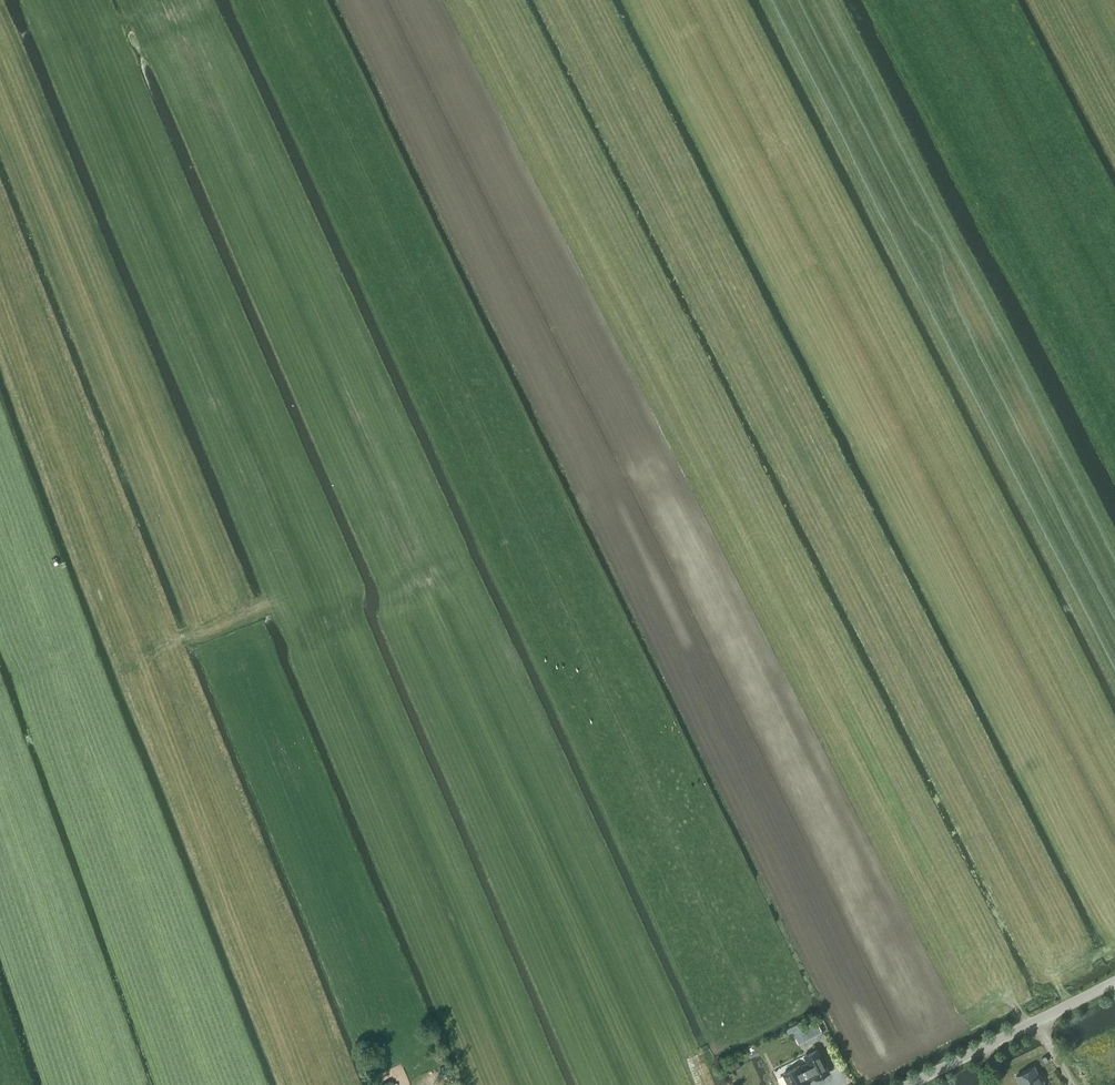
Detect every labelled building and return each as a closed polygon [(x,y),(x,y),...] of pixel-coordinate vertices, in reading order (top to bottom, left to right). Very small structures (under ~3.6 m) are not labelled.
[(798,1023),(786,1029),(789,1033),(800,1027),(798,1023)] [(828,1072),(817,1049),(804,1056),(808,1063),(800,1067),(799,1066),(783,1074),(789,1084),(809,1084),(807,1080),(814,1076),(816,1078),(828,1072)] [(729,1073),(741,1066),(737,1058),(724,1064),(729,1073)] [(1034,1067),(1016,1076),(1020,1084),(1043,1084),(1034,1067)]
